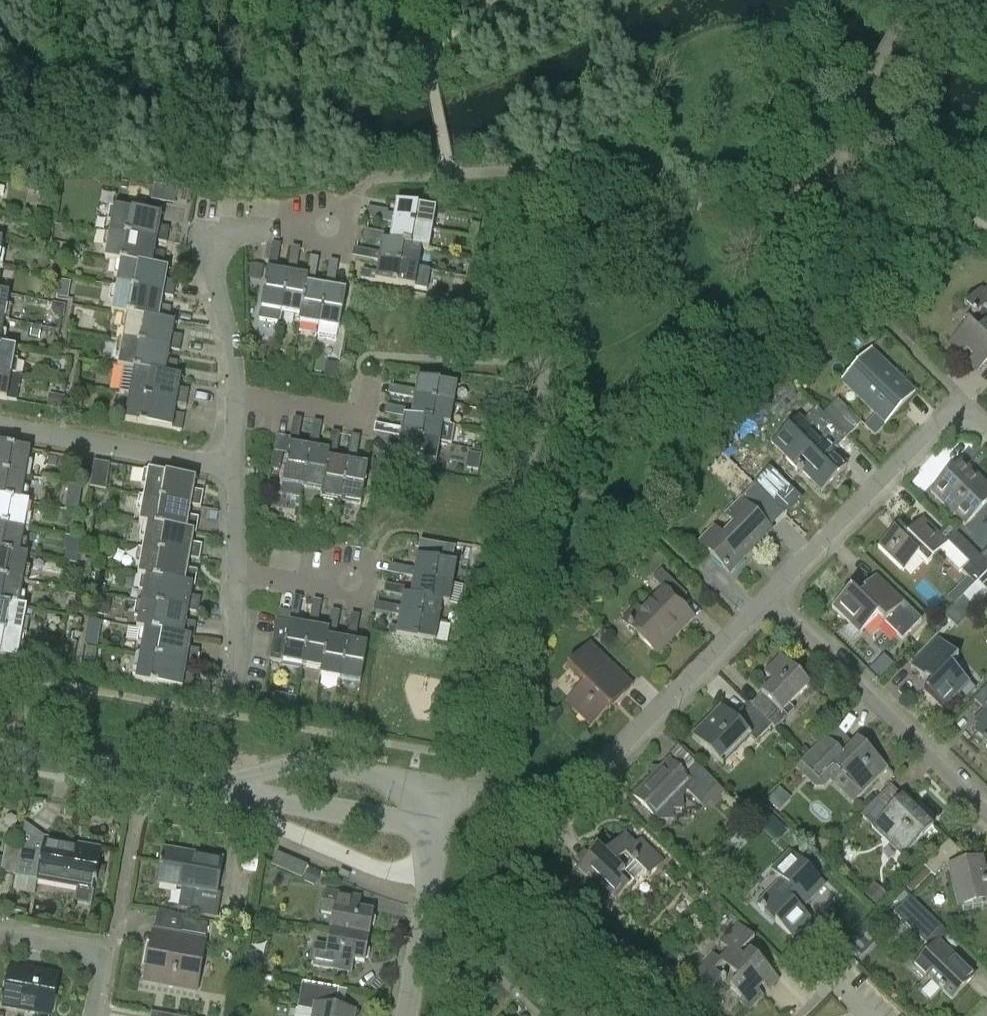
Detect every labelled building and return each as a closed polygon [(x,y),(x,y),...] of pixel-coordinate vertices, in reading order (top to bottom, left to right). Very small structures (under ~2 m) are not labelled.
[(176,190),(154,186),(151,200),(174,205),(176,190)] [(436,210),(395,203),(393,216),(387,214),(385,224),(386,224),(386,223),(432,231),(436,210)] [(115,208),(111,234),(157,243),(167,245),(170,229),(159,227),(161,216),(115,208)] [(49,212),(36,210),(34,219),(48,221),(49,212)] [(385,224),(382,244),(383,244),(383,243),(421,250),(429,251),(432,231),(386,223),(386,224),(385,224)] [(476,237),(478,224),(469,223),(467,235),(476,237)] [(111,234),(106,259),(120,262),(162,270),(165,255),(155,253),(157,243),(111,234)] [(371,261),(379,263),(418,270),(421,250),(383,243),(383,244),(382,244),(380,253),(373,252),(371,261)] [(120,262),(116,288),(164,297),(173,299),(176,284),(167,282),(169,271),(162,270),(120,262)] [(415,289),(418,270),(379,263),(377,273),(369,272),(369,273),(362,271),(360,279),(415,289)] [(268,264),(259,320),(280,324),(282,314),(290,268),(268,264)] [(262,277),(264,267),(251,265),(249,275),(262,277)] [(297,269),(290,268),(282,314),(300,317),(299,324),(300,324),(301,317),(302,318),(309,278),(296,276),(297,269)] [(334,290),(335,283),(337,269),(329,268),(327,281),(328,282),(321,328),(339,331),(346,292),(334,290)] [(301,317),(300,324),(321,328),(328,282),(327,281),(309,278),(302,318),(301,317)] [(67,299),(70,283),(59,281),(57,297),(67,299)] [(116,288),(111,314),(127,316),(168,324),(171,309),(162,308),(164,297),(116,288)] [(982,289),(964,306),(972,314),(964,321),(967,324),(947,346),(960,358),(967,351),(974,358),(967,365),(976,374),(986,363),(986,294),(982,289)] [(5,321),(9,322),(12,306),(7,306),(9,295),(0,294),(0,320),(5,321)] [(50,312),(54,317),(62,319),(64,306),(51,304),(50,312)] [(127,316),(123,342),(170,351),(180,353),(182,337),(173,336),(175,325),(168,324),(127,316)] [(32,326),(30,336),(38,338),(40,328),(32,326)] [(123,342),(118,368),(124,369),(175,378),(178,363),(168,362),(170,351),(123,342)] [(12,375),(16,349),(0,346),(0,373),(12,375)] [(840,382),(875,416),(865,427),(875,438),(886,426),(886,427),(918,394),(872,349),(840,382)] [(327,363),(325,375),(337,377),(339,365),(327,363)] [(124,369),(119,395),(129,396),(177,405),(186,407),(189,392),(179,390),(181,379),(175,378),(124,369)] [(16,403),(20,377),(12,375),(0,373),(0,400),(16,403)] [(56,385),(67,386),(68,377),(58,376),(56,385)] [(407,399),(454,408),(458,387),(418,380),(416,392),(409,391),(407,399)] [(64,398),(52,396),(50,409),(62,411),(64,398)] [(129,396),(124,423),(181,433),(184,417),(175,415),(177,405),(129,396)] [(451,426),(454,408),(407,399),(404,417),(444,424),(444,425),(451,426)] [(817,408),(835,424),(848,437),(862,422),(839,399),(825,414),(818,408),(817,408)] [(835,424),(817,408),(780,447),(789,455),(786,458),(803,474),(805,473),(823,491),(848,465),(820,439),(835,424)] [(441,444),(444,425),(444,424),(404,417),(402,429),(395,428),(393,436),(441,444)] [(340,435),(339,445),(357,446),(357,436),(340,435)] [(441,444),(393,436),(390,456),(437,464),(441,444)] [(311,441),(291,438),(281,495),(300,498),(302,489),(303,489),(311,442),(311,441)] [(311,442),(303,489),(322,492),(321,499),(322,492),(323,492),(330,452),(329,452),(317,450),(318,443),(311,441),(311,442)] [(27,477),(32,451),(0,445),(0,472),(27,477)] [(322,492),(321,499),(341,502),(350,455),(349,455),(329,452),(330,452),(323,492),(322,492)] [(350,455),(341,502),(361,505),(368,466),(356,463),(357,456),(349,455),(350,455)] [(373,461),(372,472),(382,474),(384,462),(373,461)] [(95,462),(90,488),(106,491),(111,465),(95,462)] [(931,493),(965,526),(986,504),(986,487),(962,462),(931,493)] [(22,502),(27,477),(0,472),(0,498),(22,502)] [(150,472),(145,499),(191,507),(201,509),(204,494),(194,492),(196,481),(150,472)] [(756,487),(784,514),(798,500),(770,473),(756,487)] [(25,529),(30,503),(22,502),(0,498),(0,524),(25,529)] [(145,499),(140,524),(148,526),(195,535),(196,535),(199,520),(189,518),(191,507),(145,499)] [(715,529),(701,544),(732,574),(773,531),(742,501),(727,516),(736,524),(724,537),(715,529)] [(65,503),(63,512),(77,514),(78,505),(65,503)] [(878,548),(903,572),(918,556),(927,565),(941,551),(975,584),(975,585),(986,573),(986,569),(977,560),(960,543),(954,549),(948,543),(923,519),(908,535),(899,526),(878,548)] [(20,555),(25,529),(0,524),(0,551),(20,555)] [(148,526),(143,552),(190,560),(199,562),(202,547),(193,545),(195,535),(148,526)] [(407,569),(406,578),(413,579),(453,586),(457,565),(453,564),(455,548),(420,542),(417,558),(415,570),(407,569)] [(980,557),(977,560),(986,569),(986,550),(980,557)] [(24,582),(29,556),(20,555),(0,551),(0,578),(24,582)] [(77,553),(67,551),(65,562),(76,564),(77,553)] [(143,552),(139,577),(142,578),(193,588),(194,588),(197,573),(188,572),(190,560),(143,552)] [(104,561),(93,559),(92,568),(102,570),(104,561)] [(398,576),(406,578),(407,569),(400,568),(398,576)] [(652,580),(663,590),(628,627),(658,655),(693,619),(679,605),(687,596),(661,571),(652,580)] [(975,585),(975,584),(963,597),(985,618),(986,616),(986,606),(981,601),(986,595),(986,573),(975,585)] [(484,577),(468,574),(466,587),(482,589),(484,577)] [(832,609),(849,626),(844,631),(854,640),(862,632),(862,633),(878,617),(885,624),(902,641),(922,621),(905,605),(877,577),(857,597),(851,591),(832,609)] [(19,607),(24,582),(0,578),(0,604),(19,607)] [(142,604),(188,613),(198,614),(201,599),(191,597),(193,588),(142,578),(139,592),(144,593),(142,604)] [(76,581),(66,579),(64,588),(74,590),(76,581)] [(450,605),(453,586),(413,579),(411,590),(404,589),(403,597),(444,604),(450,605)] [(105,589),(95,587),(93,595),(103,597),(105,589)] [(403,597),(404,589),(396,588),(395,595),(403,597)] [(391,614),(399,616),(439,623),(442,604),(444,604),(403,597),(401,608),(393,607),(391,614)] [(93,613),(107,616),(110,601),(96,598),(93,613)] [(23,634),(28,609),(19,607),(0,604),(0,630),(23,634)] [(142,604),(137,630),(141,631),(192,640),(193,640),(196,625),(186,624),(188,613),(142,604)] [(291,616),(289,623),(277,621),(270,661),(303,667),(311,621),(310,620),(291,616)] [(397,627),(389,626),(388,634),(435,643),(439,623),(399,616),(397,627)] [(318,621),(310,620),(311,621),(303,667),(321,671),(320,677),(321,677),(322,671),(323,671),(330,631),(329,631),(330,631),(317,628),(318,621)] [(98,628),(87,626),(85,641),(95,643),(98,628)] [(349,634),(357,636),(358,628),(350,627),(349,634)] [(18,661),(23,634),(0,630),(0,658),(18,661)] [(141,631),(138,645),(143,646),(141,656),(187,665),(197,667),(200,652),(190,650),(192,640),(141,631)] [(322,671),(321,677),(341,681),(350,635),(348,635),(349,634),(348,634),(346,641),(335,639),(337,632),(330,631),(329,631),(330,631),(323,671),(322,671)] [(357,636),(349,634),(348,635),(350,635),(341,681),(360,684),(367,645),(356,643),(357,636)] [(976,690),(967,682),(952,667),(959,659),(939,640),(911,668),(930,687),(924,693),(944,712),(961,694),(967,699),(976,690)] [(591,644),(568,667),(568,668),(584,683),(560,708),(561,709),(566,704),(590,727),(585,732),(586,734),(610,709),(611,710),(634,686),(591,644)] [(86,649),(83,662),(95,664),(97,650),(86,649)] [(136,682),(136,683),(192,693),(195,678),(185,676),(187,665),(141,656),(136,682)] [(751,706),(772,727),(776,731),(795,711),(790,707),(810,686),(781,658),(765,675),(773,683),(751,706)] [(974,702),(986,714),(976,725),(981,730),(975,736),(984,745),(982,747),(986,751),(986,688),(974,702)] [(772,727),(751,706),(736,721),(722,707),(692,737),(722,767),(751,737),(756,742),(772,727)] [(833,766),(863,795),(888,769),(858,740),(853,745),(849,749),(839,739),(833,745),(826,738),(801,763),(819,780),(833,766)] [(672,810),(680,810),(680,818),(694,818),(694,816),(703,807),(700,804),(718,786),(700,768),(688,779),(669,760),(660,769),(652,769),(652,778),(633,797),(657,820),(672,820),(672,810)] [(789,797),(779,787),(767,800),(777,809),(789,797)] [(872,796),(862,806),(867,811),(877,801),(872,796)] [(877,801),(862,817),(904,859),(934,828),(903,798),(889,812),(877,801)] [(740,809),(729,821),(737,829),(748,817),(740,809)] [(586,877),(589,874),(616,900),(634,882),(629,877),(637,867),(649,879),(665,862),(641,839),(636,843),(627,834),(606,855),(597,847),(577,868),(586,877)] [(42,853),(20,850),(15,878),(77,889),(74,902),(91,905),(101,850),(44,840),(42,853)] [(935,877),(945,866),(948,869),(955,896),(962,894),(965,908),(986,902),(986,883),(982,861),(972,864),(948,841),(924,866),(935,877)] [(15,878),(20,850),(5,847),(0,873),(0,875),(15,878)] [(158,884),(194,891),(190,914),(217,918),(222,894),(217,893),(223,859),(164,849),(158,884)] [(308,867),(277,853),(271,866),(302,879),(308,867)] [(782,881),(758,905),(793,939),(810,920),(798,909),(804,903),(806,905),(824,886),(790,853),(772,871),(782,881)] [(99,866),(97,876),(104,877),(105,867),(99,866)] [(304,883),(315,888),(320,877),(309,872),(304,883)] [(888,897),(873,884),(863,894),(878,908),(888,897)] [(330,932),(369,938),(371,927),(375,926),(376,918),(373,916),(373,912),(347,908),(349,896),(325,892),(321,914),(333,916),(330,932)] [(913,933),(932,951),(913,970),(926,982),(929,979),(952,1001),(975,978),(939,943),(948,934),(929,916),(913,933)] [(182,933),(205,937),(208,925),(184,921),(182,933)] [(714,955),(694,975),(712,993),(720,985),(727,993),(731,989),(743,1001),(739,1005),(748,1013),(764,996),(758,991),(766,984),(760,978),(768,969),(746,948),(754,939),(739,924),(721,943),(728,950),(719,960),(714,955)] [(367,948),(369,938),(330,932),(328,948),(316,945),(312,966),(336,970),(338,958),(365,962),(365,959),(369,958),(370,950),(367,948)] [(204,942),(155,933),(146,981),(196,990),(204,942)] [(257,976),(260,962),(247,959),(244,973),(257,976)] [(56,979),(11,971),(5,1006),(50,1014),(56,979)] [(379,978),(371,987),(377,992),(385,982),(379,978)] [(313,1015),(355,1015),(356,1012),(336,1008),(340,990),(303,983),(298,1010),(313,1013),(313,1015)]
